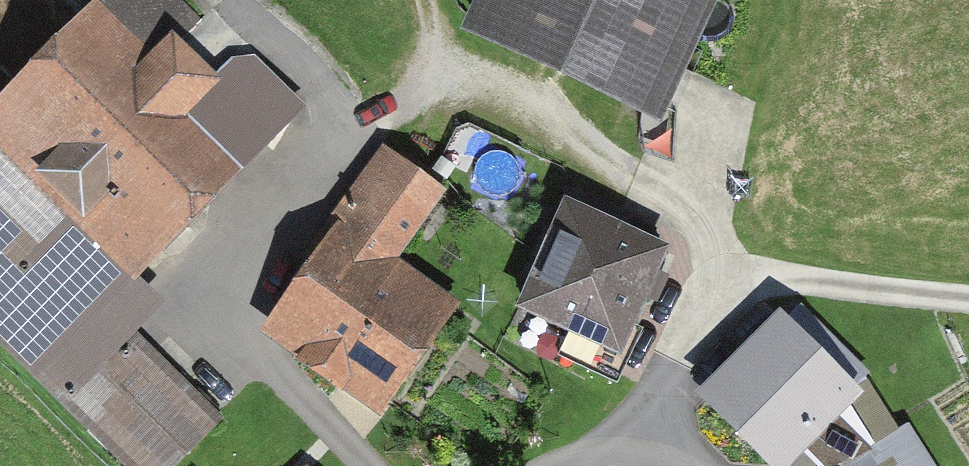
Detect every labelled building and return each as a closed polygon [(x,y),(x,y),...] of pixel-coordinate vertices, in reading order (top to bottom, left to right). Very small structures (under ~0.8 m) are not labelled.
[(182,0),(99,0),(0,102),(0,346),(122,465),(181,465),(226,421),(139,337),(165,309),(142,284),(307,112),(255,58),(233,61),(216,80),(179,43),(201,18),(182,0)] [(461,37),(662,129),(722,0),(478,0),(461,37)] [(448,194),(382,148),(305,257),(313,262),(259,338),(381,423),(462,308),(399,264),(448,194)] [(671,252),(564,204),(515,314),(569,338),(558,361),(618,388),(643,333),(637,330),(649,301),(657,305),(670,278),(662,274),(671,252)] [(780,317),(708,391),(783,464),(784,465),(923,465),(900,431),(887,439),(855,390),(780,317)]
